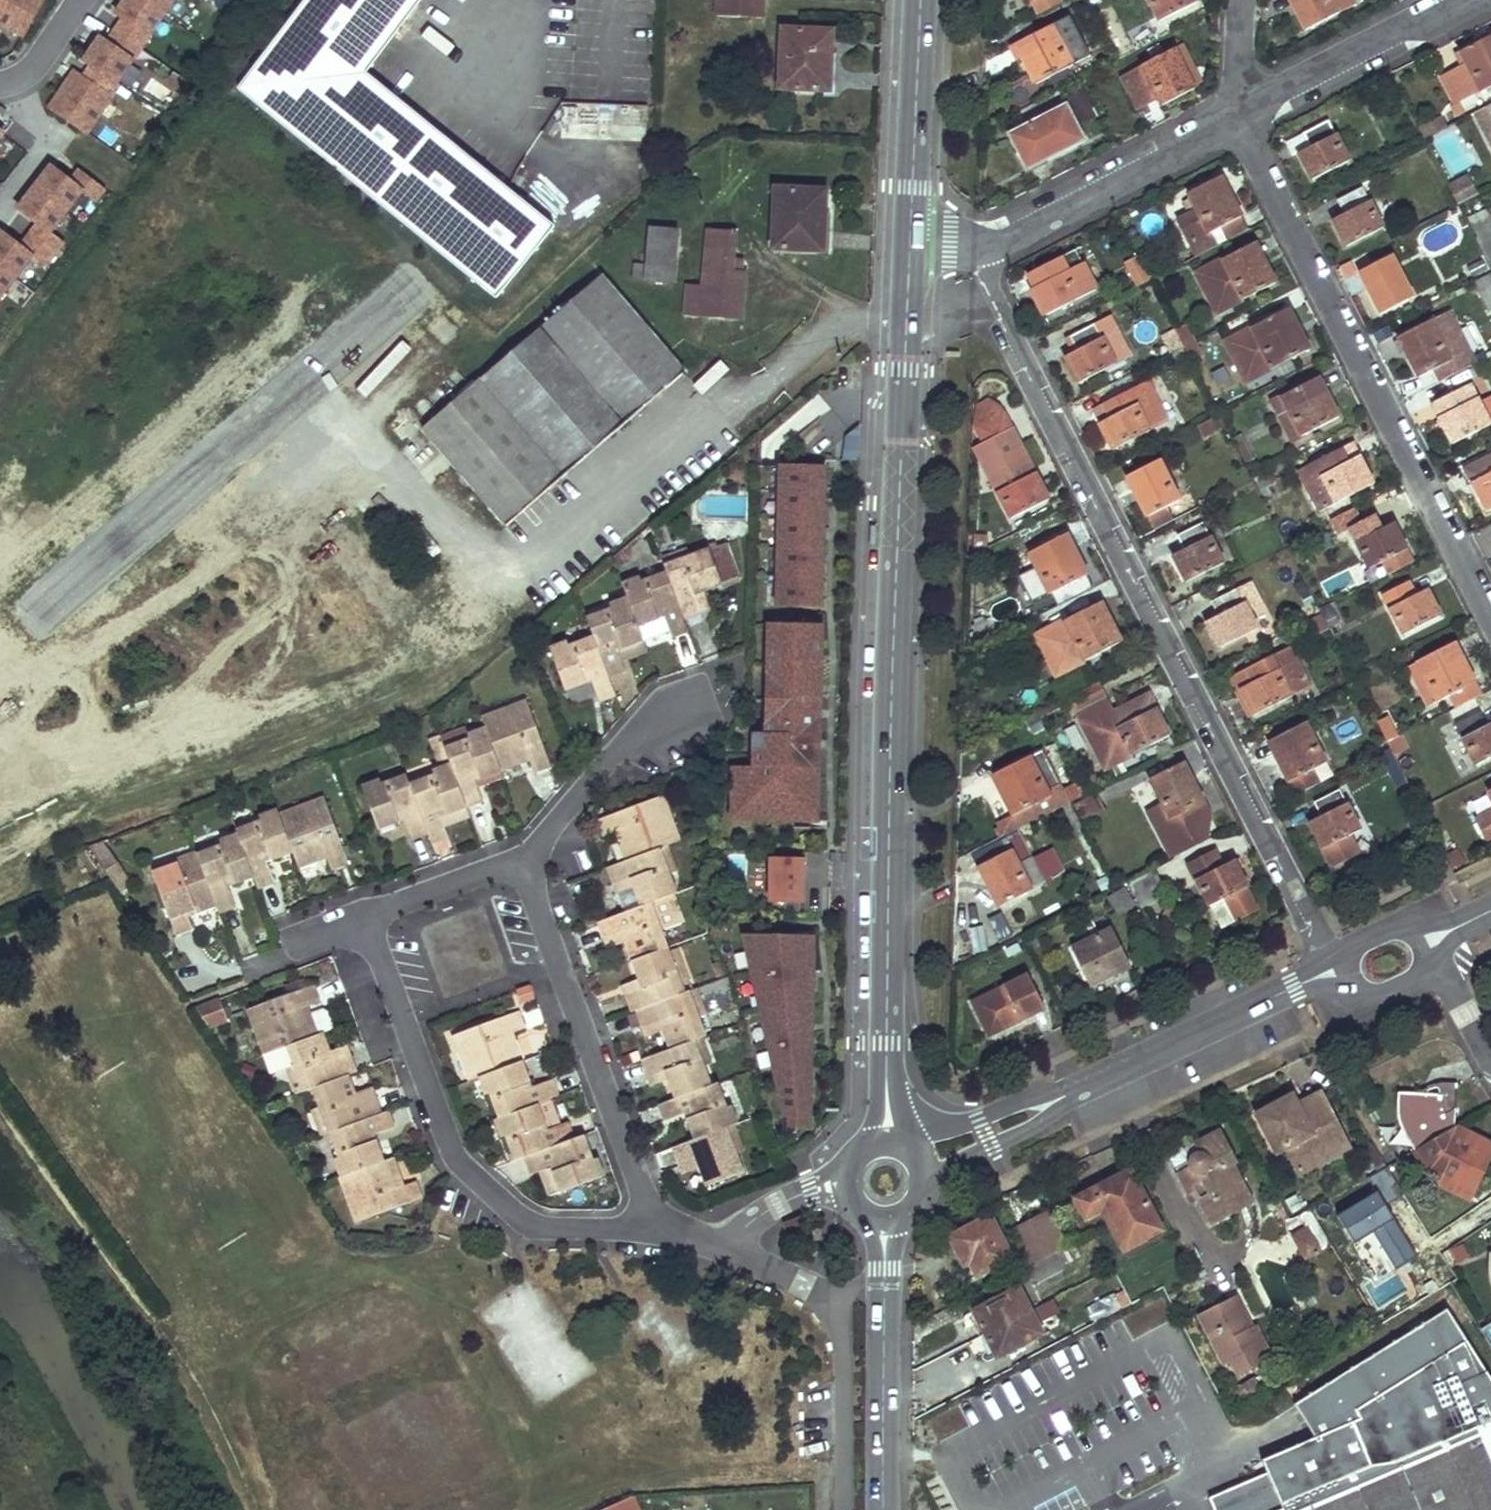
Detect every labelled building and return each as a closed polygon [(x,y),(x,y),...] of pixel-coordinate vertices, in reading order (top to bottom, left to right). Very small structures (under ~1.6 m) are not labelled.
[(24,36),(44,0),(0,0),(0,23),(24,36)] [(117,15),(124,20),(150,38),(165,16),(142,0),(127,0),(117,15)] [(165,16),(176,0),(142,0),(165,16)] [(237,87),(495,296),(554,224),(365,71),(419,0),(303,0),(237,87)] [(715,13),(762,15),(763,0),(715,0),(715,13)] [(1198,0),(1151,0),(1162,20),(1198,1),(1198,0)] [(1352,0),(1290,0),(1305,29),(1354,4),(1352,0)] [(116,32),(142,49),(150,38),(124,20),(116,32)] [(1037,83),(1085,59),(1065,20),(1012,46),(1020,61),(1024,59),(1037,83)] [(832,28),(782,26),(780,86),(830,87),(832,28)] [(92,67),(118,85),(142,49),(116,32),(107,44),(100,39),(84,61),(92,67)] [(1462,51),(1468,62),(1444,76),(1457,100),(1480,87),(1483,91),(1490,86),(1490,35),(1462,51)] [(1164,106),(1196,89),(1175,50),(1123,77),(1139,109),(1160,98),(1164,106)] [(118,85),(92,67),(83,79),(112,99),(120,86),(118,85)] [(83,79),(74,73),(50,109),(88,134),(112,99),(83,79)] [(1011,133),(1028,167),(1085,138),(1068,104),(1067,105),(1062,95),(1042,105),(1047,116),(1036,121),(1029,108),(1017,114),(1023,127),(1011,133)] [(561,109),(560,136),(644,141),(646,106),(585,102),(584,110),(561,109)] [(1313,179),(1349,159),(1327,120),(1302,133),(1309,146),(1298,152),(1313,179)] [(1481,127),(1490,146),(1490,122),(1481,127)] [(1309,146),(1302,133),(1285,143),(1292,155),(1298,152),(1309,146)] [(71,183),(51,168),(35,189),(67,213),(83,192),(71,183)] [(80,171),(71,183),(83,192),(97,203),(106,191),(80,171)] [(1470,174),(1449,180),(1454,200),(1476,195),(1470,174)] [(1197,210),(1177,220),(1195,256),(1221,242),(1215,229),(1240,216),(1221,176),(1188,193),(1197,210)] [(775,185),(772,245),(823,247),(826,187),(775,185)] [(1347,245),(1383,226),(1362,187),(1338,199),(1345,212),(1333,218),(1347,245)] [(67,213),(35,189),(19,210),(39,225),(51,234),(67,213)] [(1490,268),(1490,220),(1488,215),(1469,224),(1490,268)] [(1221,242),(1247,230),(1240,216),(1215,229),(1221,242)] [(51,234),(39,225),(30,237),(56,256),(65,245),(51,234)] [(735,227),(710,226),(705,283),(688,281),(685,311),(739,317),(744,269),(731,267),(735,227)] [(674,229),(651,228),(648,263),(635,262),(634,275),(670,278),(674,229)] [(1,233),(0,234),(0,265),(17,279),(33,257),(21,248),(1,233)] [(56,256),(30,237),(21,248),(33,257),(47,268),(56,256)] [(1275,282),(1255,242),(1196,272),(1217,312),(1275,282)] [(1045,314),(1095,289),(1076,248),(1037,267),(1044,282),(1032,288),(1045,314)] [(1135,285),(1151,276),(1137,251),(1121,261),(1135,285)] [(1412,296),(1392,256),(1360,271),(1379,312),(1412,296)] [(0,265),(0,299),(1,300),(17,279),(0,265)] [(601,273),(422,426),(506,522),(684,369),(601,273)] [(1488,276),(1475,282),(1490,310),(1490,282),(1488,276)] [(1245,379),(1308,347),(1288,308),(1240,332),(1247,346),(1232,354),(1245,379)] [(1079,381),(1129,356),(1109,316),(1070,336),(1077,350),(1066,355),(1079,381)] [(1451,360),(1431,320),(1399,337),(1419,376),(1451,360)] [(1171,352),(1182,347),(1184,346),(1175,326),(1162,334),(1171,352)] [(1247,346),(1240,332),(1225,340),(1232,354),(1247,346)] [(1189,359),(1185,353),(1182,347),(1171,352),(1177,364),(1189,359)] [(1339,416),(1329,396),(1319,376),(1273,400),(1294,439),(1339,416)] [(1113,446),(1167,419),(1147,380),(1105,401),(1111,414),(1099,420),(1113,446)] [(1489,425),(1479,405),(1469,385),(1432,404),(1452,443),(1489,425)] [(1111,414),(1105,401),(1093,407),(1099,420),(1111,414)] [(976,413),(975,415),(975,425),(977,429),(1003,416),(999,409),(998,407),(995,405),(992,404),(990,403),(985,404),(982,405),(980,406),(978,408),(977,410),(976,413)] [(1203,436),(1219,427),(1212,414),(1196,423),(1203,436)] [(1003,416),(977,429),(985,445),(1011,432),(1003,416)] [(842,458),(855,458),(857,429),(843,429),(842,458)] [(1010,521),(1047,501),(1011,432),(985,445),(984,445),(983,469),(1010,521)] [(1247,460),(1250,459),(1253,457),(1241,432),(1235,435),(1247,460)] [(1373,482),(1362,462),(1351,442),(1301,469),(1322,509),(1373,482)] [(983,469),(984,445),(974,451),(983,469)] [(1466,469),(1486,509),(1490,507),(1490,456),(1466,469)] [(821,605),(825,459),(774,457),(771,603),(821,605)] [(1160,458),(1128,475),(1154,527),(1173,518),(1166,505),(1180,498),(1160,458)] [(1274,482),(1272,478),(1269,474),(1260,479),(1265,487),(1274,482)] [(1394,522),(1388,525),(1381,528),(1375,514),(1350,526),(1370,567),(1385,559),(1392,573),(1414,562),(1407,548),(1394,522)] [(1179,534),(1182,540),(1185,547),(1174,553),(1186,579),(1223,562),(1204,522),(1179,534)] [(1088,575),(1066,534),(1030,553),(1052,594),(1088,575)] [(667,564),(669,572),(686,618),(704,611),(699,593),(704,591),(723,585),(710,549),(691,556),(667,564)] [(689,550),(664,558),(667,564),(691,556),(689,550)] [(686,618),(669,572),(626,587),(632,602),(640,625),(666,617),(674,637),(691,631),(686,618)] [(1428,588),(1422,592),(1416,595),(1409,581),(1384,593),(1405,633),(1442,614),(1428,588)] [(1221,646),(1240,637),(1258,627),(1238,588),(1212,601),(1219,614),(1208,620),(1221,646)] [(699,593),(704,611),(711,609),(704,591),(699,593)] [(640,625),(632,602),(589,616),(596,634),(610,673),(625,668),(618,648),(645,639),(640,625)] [(1062,670),(1121,640),(1101,602),(1035,635),(1042,650),(1049,646),(1062,670)] [(994,637),(990,629),(986,621),(974,626),(982,642),(994,637)] [(618,693),(610,673),(596,634),(554,650),(569,690),(594,681),(601,700),(618,693)] [(1477,681),(1466,661),(1456,641),(1419,660),(1420,662),(1439,698),(1440,700),(1452,694),(1459,707),(1484,694),(1477,681)] [(1311,685),(1301,665),(1291,645),(1234,673),(1255,714),(1311,685)] [(1049,646),(1042,650),(1054,674),(1062,670),(1049,646)] [(1420,662),(1411,666),(1430,703),(1439,698),(1420,662)] [(1105,696),(1101,689),(1098,682),(1069,696),(1076,711),(1105,696)] [(1149,693),(1114,712),(1111,705),(1081,721),(1106,766),(1170,732),(1149,693)] [(1105,696),(1076,711),(1081,721),(1111,705),(1105,696)] [(483,714),(489,730),(504,770),(524,763),(521,755),(528,753),(531,760),(535,771),(552,764),(528,699),(483,714)] [(1488,724),(1481,711),(1457,724),(1479,764),(1490,758),(1490,722),(1488,724)] [(1319,784),(1311,769),(1325,762),(1305,722),(1274,738),(1281,751),(1277,754),(1289,779),(1297,795),(1319,784)] [(447,745),(455,767),(469,806),(485,801),(477,780),(504,770),(489,730),(447,745)] [(1387,735),(1389,739),(1390,742),(1399,738),(1395,731),(1387,735)] [(1274,738),(1270,740),(1277,754),(1281,751),(1274,738)] [(1042,749),(993,775),(1020,826),(1070,801),(1063,789),(1042,749)] [(521,755),(524,763),(531,760),(528,753),(521,755)] [(1191,809),(1202,803),(1182,763),(1150,779),(1170,819),(1155,827),(1168,853),(1204,834),(1191,809)] [(469,806),(455,767),(411,782),(430,833),(433,842),(450,836),(443,816),(469,806)] [(430,833),(411,782),(407,771),(366,786),(381,827),(406,818),(414,838),(430,833)] [(1083,795),(1095,788),(1088,775),(1076,781),(1076,783),(1083,795)] [(1076,783),(1063,789),(1070,801),(1083,795),(1076,783)] [(1311,822),(1333,868),(1359,855),(1349,836),(1360,831),(1340,790),(1316,803),(1322,816),(1311,822)] [(631,855),(664,843),(671,840),(685,835),(670,791),(603,814),(608,830),(621,826),(626,824),(629,832),(624,833),(631,855)] [(815,806),(825,807),(825,791),(815,791),(815,806)] [(326,794),(280,811),(295,853),(301,869),(324,861),(322,854),(329,851),(331,858),(335,868),(350,862),(326,794)] [(1103,810),(1096,794),(1076,803),(1083,819),(1103,810)] [(1207,839),(1209,816),(1202,803),(1191,809),(1204,834),(1168,853),(1171,858),(1207,839)] [(239,825),(243,836),(257,877),(261,888),(276,883),(270,861),(295,853),(280,811),(239,825)] [(814,860),(815,833),(773,833),(774,816),(759,816),(758,836),(770,836),(771,900),(804,900),(805,859),(814,860)] [(626,824),(621,826),(624,833),(629,832),(626,824)] [(1044,884),(1020,834),(1008,840),(1006,837),(981,850),(986,861),(980,864),(1001,905),(1044,884)] [(257,877),(243,836),(198,851),(219,906),(221,913),(238,907),(232,887),(257,877)] [(680,867),(671,840),(664,843),(673,869),(680,867)] [(640,902),(655,897),(662,895),(679,889),(673,869),(664,843),(631,855),(608,864),(616,884),(632,878),(634,884),(640,902)] [(219,906),(198,851),(198,850),(155,865),(178,934),(194,928),(189,916),(187,910),(194,908),(196,914),(219,906)] [(103,857),(101,858),(116,880),(129,872),(117,851),(103,857)] [(322,854),(324,861),(331,858),(329,851),(322,854)] [(1234,858),(1228,861),(1222,864),(1215,851),(1190,864),(1211,905),(1227,897),(1239,920),(1260,910),(1234,858)] [(1151,868),(1127,880),(1139,905),(1163,892),(1151,868)] [(632,878),(616,884),(617,890),(634,884),(632,878)] [(1138,905),(1133,896),(1128,886),(1109,896),(1119,914),(1138,905)] [(655,897),(665,923),(671,921),(662,895),(655,897)] [(665,923),(655,897),(640,902),(598,917),(606,937),(623,931),(625,938),(632,956),(671,942),(665,923)] [(187,910),(189,916),(196,914),(194,908),(187,910)] [(1018,936),(1005,911),(992,917),(1005,942),(1018,936)] [(966,926),(971,951),(987,947),(982,923),(966,926)] [(1132,964),(1113,927),(1072,948),(1091,985),(1132,964)] [(623,931),(606,937),(608,944),(625,938),(623,931)] [(679,961),(671,942),(632,956),(639,976),(642,984),(626,989),(632,1006),(637,1004),(688,986),(679,961)] [(769,983),(804,979),(801,955),(767,959),(769,983)] [(685,958),(679,961),(688,986),(691,985),(694,984),(685,958)] [(1046,1006),(1029,973),(975,1002),(992,1035),(1046,1006)] [(639,976),(623,982),(626,989),(642,984),(639,976)] [(707,1009),(697,982),(694,984),(691,985),(700,1011),(707,1009)] [(291,1043),(322,1031),(315,1010),(310,1012),(308,1006),(313,1004),(324,1000),(319,985),(252,1009),(267,1052),(291,1043)] [(691,985),(688,986),(637,1004),(644,1024),(661,1019),(664,1026),(671,1045),(696,1035),(702,1033),(707,1031),(700,1011),(691,985)] [(196,999),(203,1027),(226,1021),(219,993),(196,999)] [(486,1070),(525,1056),(518,1037),(513,1039),(510,1032),(516,1030),(527,1026),(520,1008),(454,1033),(470,1076),(486,1070)] [(661,1019),(644,1024),(647,1032),(664,1026),(661,1019)] [(326,1029),(322,1031),(291,1043),(298,1063),(307,1089),(314,1086),(351,1072),(360,1069),(353,1050),(336,1056),(333,1049),(326,1029)] [(513,1039),(518,1037),(516,1030),(510,1032),(513,1039)] [(712,1059),(702,1033),(696,1035),(705,1061),(712,1059)] [(705,1061),(696,1035),(671,1045),(643,1055),(649,1073),(659,1070),(669,1066),(672,1074),(679,1093),(712,1081),(705,1061)] [(336,1056),(353,1050),(350,1043),(333,1049),(336,1056)] [(534,1082),(525,1056),(486,1070),(501,1113),(540,1099),(559,1092),(553,1075),(534,1082)] [(307,1089),(298,1063),(292,1065),(301,1091),(307,1089)] [(659,1070),(649,1073),(652,1081),(672,1074),(669,1066),(659,1070)] [(358,1091),(351,1072),(314,1086),(321,1105),(330,1130),(384,1110),(378,1093),(361,1099),(358,1091)] [(719,1078),(712,1081),(679,1093),(659,1100),(666,1117),(685,1109),(695,1135),(729,1123),(735,1120),(719,1078)] [(1416,1147),(1417,1149),(1454,1127),(1458,1083),(1443,1083),(1442,1095),(1402,1092),(1401,1104),(1402,1115),(1404,1123),(1410,1133),(1408,1134),(1416,1147)] [(361,1099),(378,1093),(376,1086),(358,1091),(361,1099)] [(1319,1123),(1334,1115),(1320,1091),(1296,1103),(1303,1115),(1312,1110),(1319,1123)] [(1312,1110),(1303,1115),(1296,1103),(1293,1097),(1258,1115),(1278,1152),(1288,1147),(1301,1172),(1350,1146),(1334,1115),(1319,1123),(1312,1110)] [(549,1125),(540,1099),(501,1113),(518,1156),(527,1153),(575,1135),(569,1119),(549,1125)] [(315,1106),(324,1132),(330,1130),(321,1105),(315,1106)] [(391,1107),(384,1110),(330,1130),(345,1173),(387,1158),(378,1133),(398,1126),(391,1107)] [(738,1149),(745,1147),(735,1120),(729,1123),(738,1149)] [(738,1149),(729,1123),(695,1135),(676,1142),(683,1160),(699,1155),(701,1162),(708,1182),(745,1168),(738,1149)] [(1417,1149),(1423,1160),(1425,1161),(1430,1169),(1434,1174),(1443,1182),(1454,1189),(1470,1196),(1490,1153),(1490,1144),(1470,1133),(1468,1134),(1454,1127),(1417,1149)] [(1193,1143),(1198,1152),(1197,1153),(1195,1153),(1194,1154),(1193,1155),(1192,1156),(1191,1157),(1190,1159),(1190,1160),(1189,1161),(1189,1163),(1189,1164),(1189,1166),(1189,1167),(1177,1174),(1186,1195),(1193,1192),(1210,1226),(1254,1203),(1234,1166),(1239,1163),(1220,1130),(1193,1143)] [(585,1131),(575,1135),(527,1153),(533,1168),(552,1162),(561,1187),(600,1173),(585,1131)] [(1192,1139),(1165,1153),(1177,1174),(1189,1167),(1189,1166),(1189,1164),(1189,1163),(1189,1161),(1190,1160),(1190,1159),(1191,1157),(1192,1156),(1193,1155),(1194,1154),(1195,1153),(1197,1153),(1198,1152),(1193,1143),(1192,1139)] [(394,1155),(387,1158),(345,1173),(341,1175),(357,1220),(422,1198),(416,1180),(404,1184),(398,1187),(395,1178),(402,1177),(394,1155)] [(699,1155),(683,1160),(685,1167),(701,1162),(699,1155)] [(1385,1166),(1370,1175),(1376,1186),(1336,1211),(1351,1235),(1406,1200),(1385,1166)] [(1104,1208),(1126,1249),(1163,1230),(1132,1169),(1076,1198),(1086,1217),(1104,1208)] [(398,1187),(404,1184),(402,1177),(395,1178),(398,1187)] [(1310,1207),(1282,1224),(1306,1263),(1333,1246),(1310,1207)] [(1030,1264),(1064,1246),(1046,1213),(1013,1230),(1030,1264)] [(970,1262),(973,1269),(977,1276),(1010,1259),(989,1217),(950,1237),(964,1265),(970,1262)] [(1374,1281),(1417,1256),(1396,1219),(1353,1244),(1374,1281)] [(1073,1240),(1064,1246),(1030,1264),(1024,1268),(1031,1283),(1082,1257),(1073,1240)] [(1466,1257),(1460,1249),(1450,1256),(1455,1264),(1466,1257)] [(1427,1287),(1422,1278),(1417,1270),(1379,1292),(1389,1309),(1427,1287)] [(985,1333),(1029,1309),(1019,1288),(974,1311),(985,1333)] [(1123,1309),(1115,1294),(1088,1309),(1096,1323),(1123,1309)] [(1236,1295),(1232,1297),(1248,1328),(1251,1327),(1236,1295)] [(1241,1376),(1274,1359),(1256,1324),(1251,1327),(1248,1328),(1232,1297),(1200,1313),(1226,1365),(1234,1361),(1241,1376)] [(1042,1334),(1029,1309),(985,1333),(997,1358),(1042,1334)] [(1468,1341),(1448,1309),(1293,1406),(1313,1438),(1262,1459),(1268,1473),(1283,1509),(1279,1509),(1490,1509),(1490,1378),(1468,1341)] [(1255,1377),(1238,1387),(1247,1402),(1264,1392),(1255,1377)] [(1209,1498),(1214,1509),(1279,1509),(1283,1509),(1268,1473),(1209,1498)] [(632,1498),(605,1509),(638,1509),(632,1498)]
